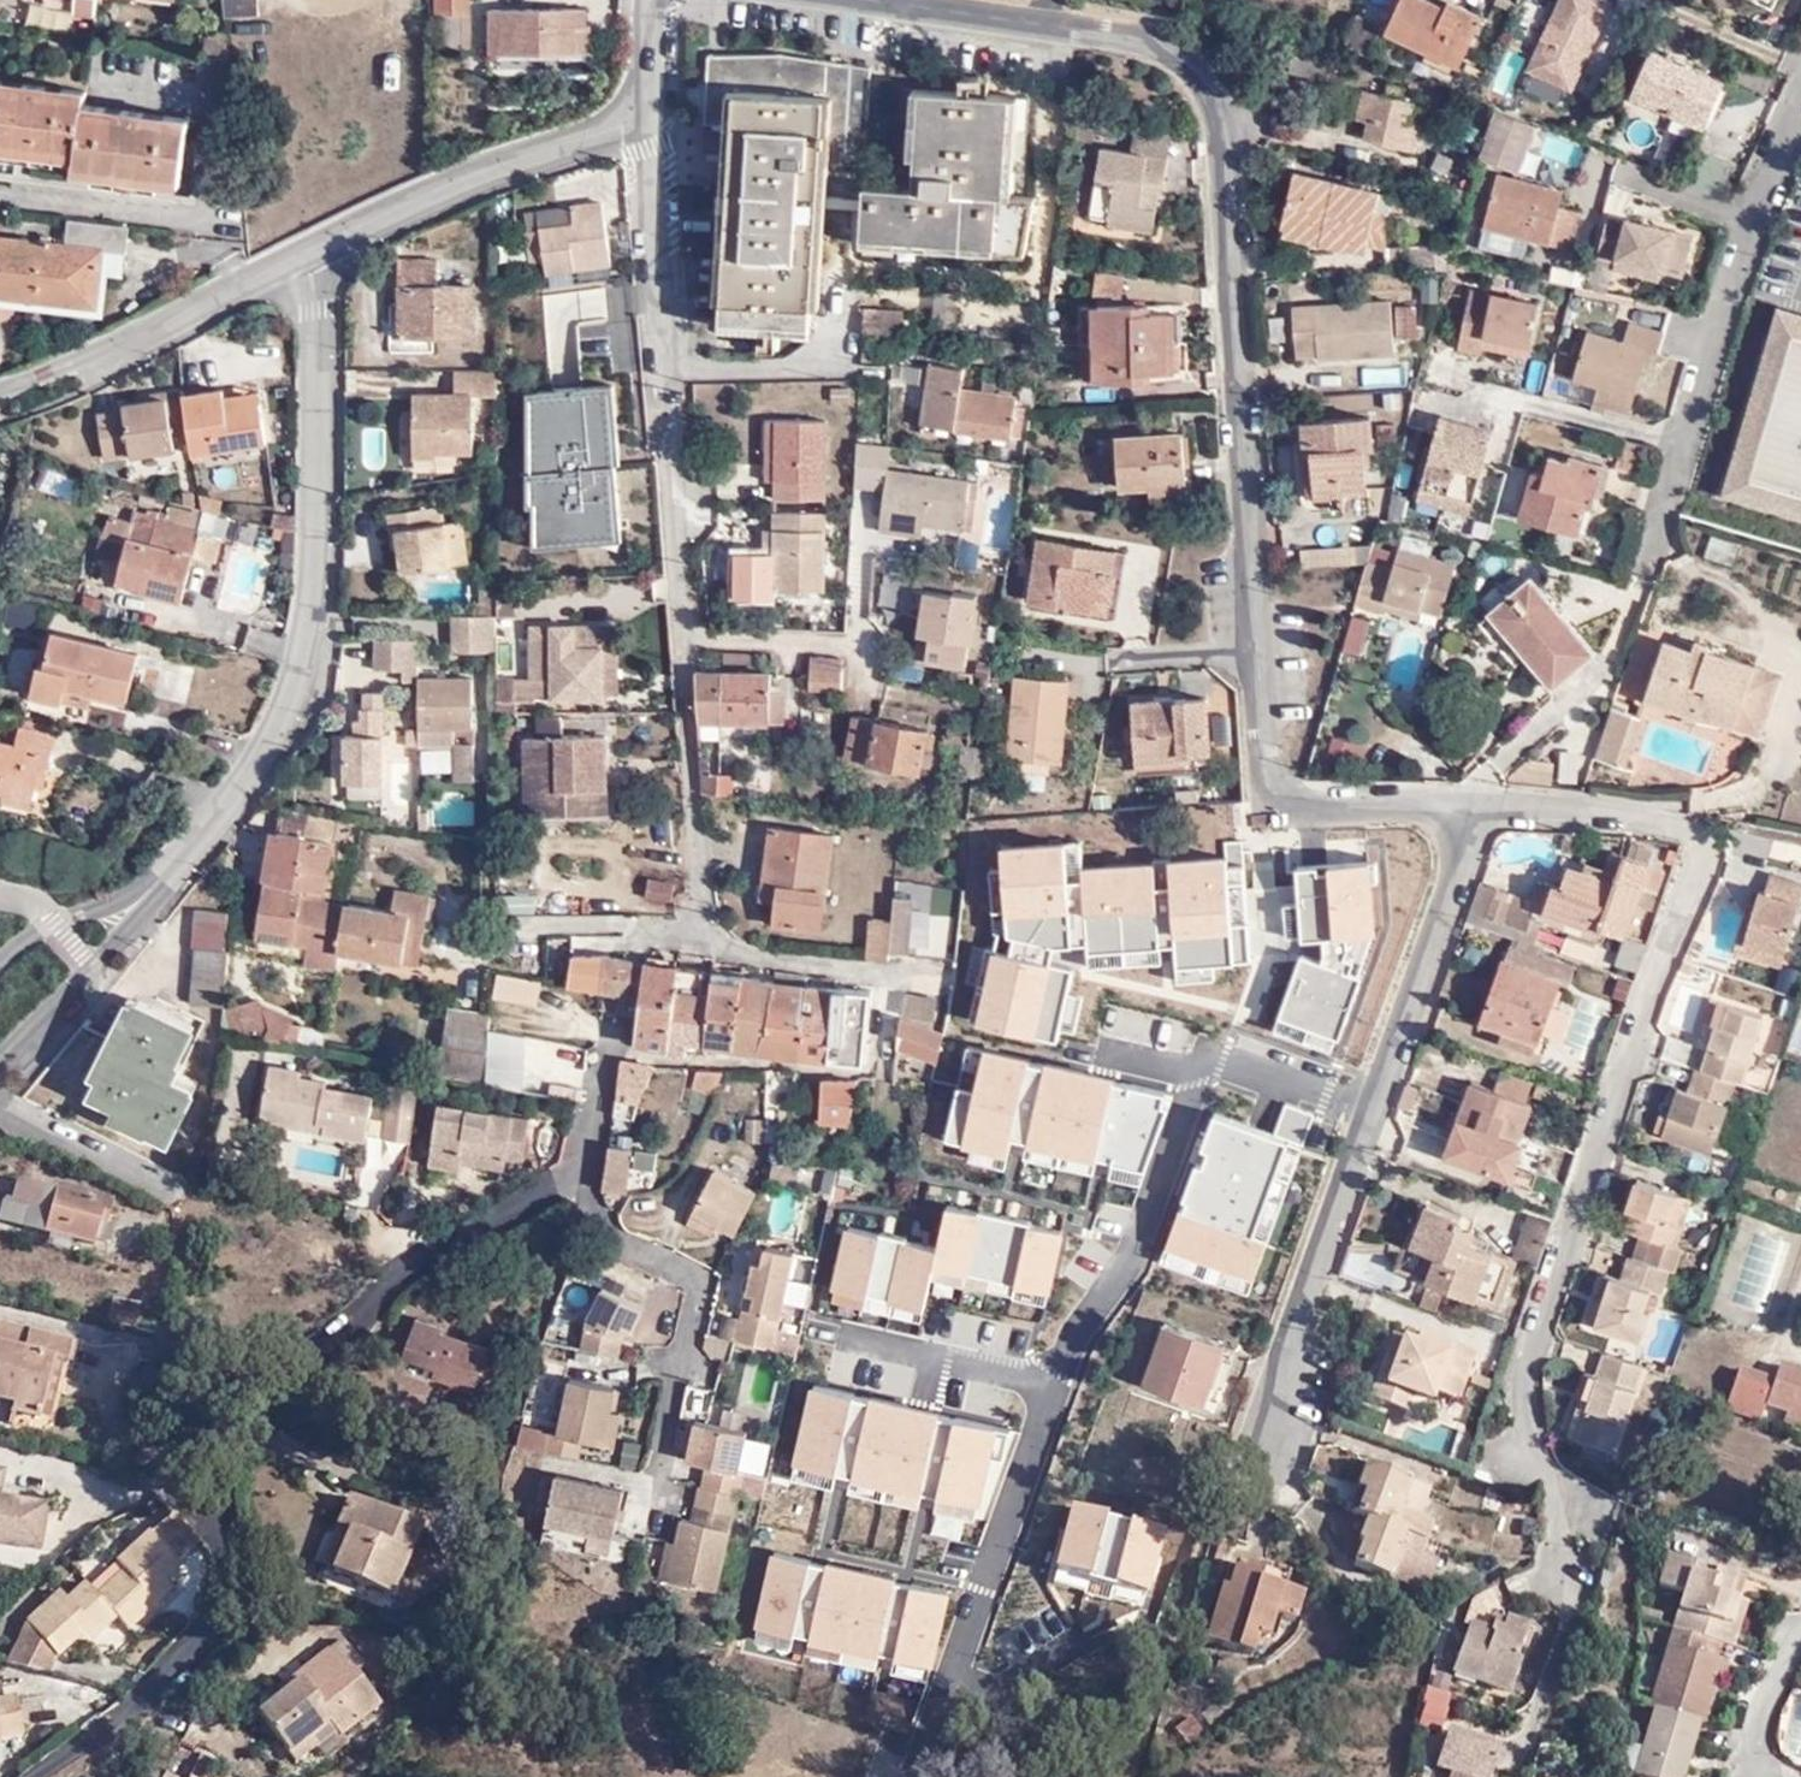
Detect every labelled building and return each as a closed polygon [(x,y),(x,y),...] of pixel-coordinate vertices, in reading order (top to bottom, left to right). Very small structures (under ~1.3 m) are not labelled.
[(1,27),(20,29),(24,0),(4,0),(1,27)] [(95,9),(96,0),(75,0),(75,7),(95,9)] [(231,0),(219,0),(221,16),(233,15),(231,0)] [(233,15),(256,13),(254,0),(231,0),(233,15)] [(468,10),(468,0),(434,0),(434,10),(468,10)] [(1458,0),(1457,0),(1452,8),(1442,3),(1436,0),(1396,0),(1384,28),(1461,62),(1484,13),(1458,0)] [(1612,1),(1609,0),(1561,0),(1528,73),(1570,92),(1612,1)] [(584,8),(489,6),(489,49),(572,51),(572,25),(583,26),(584,8)] [(468,49),(468,10),(434,10),(434,48),(468,49)] [(1624,85),(1669,105),(1675,91),(1704,105),(1720,71),(1646,38),(1624,85)] [(1029,249),(1040,198),(1007,195),(1017,96),(926,90),(918,188),(891,186),(891,173),(826,170),(825,162),(869,165),(876,70),(792,54),(716,54),(709,123),(719,122),(718,157),(735,157),(724,322),(814,326),(824,198),(866,200),(863,238),(1029,249)] [(0,79),(0,144),(72,152),(70,165),(176,178),(184,112),(79,100),(80,87),(0,79)] [(1382,90),(1374,120),(1369,139),(1419,153),(1425,123),(1417,121),(1420,102),(1408,98),(1412,87),(1394,81),(1392,92),(1382,90)] [(1361,115),(1374,120),(1382,90),(1369,86),(1361,115)] [(1675,91),(1669,105),(1698,117),(1704,105),(1675,91)] [(1522,146),(1533,112),(1515,105),(1505,141),(1522,146)] [(1580,165),(1589,142),(1550,128),(1542,151),(1580,165)] [(1160,156),(1163,137),(1128,131),(1127,153),(1160,156)] [(1156,180),(1160,156),(1127,153),(1092,148),(1084,198),(1105,201),(1102,218),(1106,224),(1143,229),(1150,179),(1156,180)] [(1564,200),(1568,186),(1505,166),(1489,213),(1569,241),(1582,207),(1564,200)] [(1371,208),(1372,192),(1294,170),(1278,224),(1285,225),(1319,233),(1318,239),(1345,246),(1347,240),(1385,248),(1383,212),(1371,208)] [(1387,195),(1372,192),(1371,208),(1383,212),(1389,212),(1387,195)] [(1082,215),(1102,218),(1105,201),(1084,198),(1082,215)] [(613,261),(609,199),(529,206),(531,259),(547,258),(547,265),(613,261)] [(1598,254),(1613,260),(1634,270),(1635,266),(1659,275),(1681,281),(1693,246),(1670,237),(1665,242),(1626,226),(1627,222),(1612,217),(1598,254)] [(128,225),(64,218),(62,243),(48,241),(50,235),(33,233),(31,240),(0,237),(0,294),(88,304),(93,270),(96,248),(123,252),(128,225)] [(1319,233),(1285,225),(1282,234),(1317,244),(1318,239),(1319,233)] [(119,275),(123,252),(96,248),(93,270),(119,275)] [(470,336),(469,286),(435,283),(435,259),(398,259),(397,335),(470,336)] [(1634,270),(1613,260),(1609,266),(1657,284),(1659,275),(1635,266),(1634,270)] [(1120,275),(1089,272),(1090,295),(1096,297),(1097,308),(1118,306),(1120,275)] [(1482,346),(1483,341),(1487,328),(1531,341),(1541,300),(1472,283),(1459,341),(1482,346)] [(607,289),(608,312),(632,310),(631,288),(607,289)] [(1775,333),(1800,341),(1800,306),(1783,301),(1775,333)] [(1386,357),(1386,305),(1290,312),(1291,362),(1386,357)] [(1118,306),(1097,308),(1092,308),(1091,347),(1090,384),(1146,383),(1146,376),(1163,376),(1162,315),(1145,317),(1144,306),(1118,306)] [(1091,347),(1092,308),(1074,308),(1072,347),(1091,347)] [(1413,338),(1414,308),(1395,308),(1395,339),(1413,338)] [(869,310),(866,333),(906,337),(908,314),(869,310)] [(1657,355),(1664,334),(1633,323),(1624,344),(1587,330),(1572,376),(1609,390),(1607,400),(1630,407),(1648,352),(1657,355)] [(1487,328),(1483,341),(1528,352),(1531,341),(1487,328)] [(1800,510),(1800,341),(1775,333),(1727,488),(1800,510)] [(1071,384),(1090,384),(1091,347),(1072,347),(1071,384)] [(925,356),(922,375),(956,374),(959,361),(925,356)] [(472,396),(495,396),(495,370),(454,370),(453,394),(412,395),(411,457),(439,456),(439,451),(472,451),(472,396)] [(956,374),(922,375),(916,416),(1018,430),(1022,401),(1011,400),(1013,390),(989,387),(975,384),(955,381),(956,374)] [(975,384),(989,387),(990,377),(977,375),(975,384)] [(532,536),(617,534),(614,382),(530,383),(532,536)] [(227,405),(225,396),(224,387),(182,392),(181,386),(162,388),(159,394),(124,398),(119,403),(96,404),(101,449),(169,444),(169,426),(187,426),(189,446),(264,439),(261,392),(246,394),(247,403),(227,405)] [(246,394),(225,396),(227,405),(247,403),(246,394)] [(1441,412),(1421,483),(1448,490),(1474,496),(1494,427),(1441,412)] [(773,418),(772,481),(772,498),(820,497),(820,416),(773,418)] [(761,481),(772,481),(773,418),(762,418),(761,481)] [(1374,445),(1374,421),(1300,427),(1301,450),(1315,450),(1317,501),(1343,499),(1342,494),(1361,492),(1361,463),(1369,463),(1368,446),(1374,445)] [(1399,447),(1399,423),(1383,425),(1384,447),(1399,447)] [(1110,491),(1142,491),(1177,490),(1175,436),(1110,439),(1110,491)] [(855,439),(853,482),(884,487),(879,529),(920,534),(921,522),(922,512),(962,518),(964,506),(973,507),(977,480),(886,469),(889,444),(884,443),(855,439)] [(1583,530),(1602,457),(1568,447),(1565,456),(1551,451),(1546,467),(1533,463),(1516,510),(1583,530)] [(1448,490),(1421,483),(1418,497),(1444,505),(1448,490)] [(194,505),(226,514),(229,498),(196,489),(194,505)] [(1177,490),(1142,491),(1140,508),(1178,506),(1177,490)] [(1448,490),(1444,505),(1470,512),(1474,496),(1448,490)] [(108,550),(131,558),(136,540),(155,544),(167,508),(146,501),(140,518),(120,513),(108,550)] [(398,571),(446,563),(438,521),(437,522),(434,506),(382,514),(385,531),(391,531),(398,571)] [(962,518),(962,527),(970,528),(973,507),(964,506),(962,518)] [(188,599),(203,551),(209,530),(212,521),(167,508),(155,544),(136,540),(131,558),(126,575),(153,584),(152,589),(188,599)] [(771,528),(771,589),(820,589),(820,511),(772,510),(771,528)] [(922,512),(921,522),(962,527),(962,518),(922,512)] [(438,521),(446,563),(463,561),(456,519),(438,521)] [(760,590),(771,589),(771,528),(761,528),(760,590)] [(209,530),(203,551),(223,558),(229,537),(209,530)] [(1056,605),(1089,610),(1091,596),(1111,600),(1117,570),(1107,568),(1110,549),(1037,539),(1025,611),(1054,615),(1056,605)] [(1425,613),(1443,618),(1444,612),(1457,569),(1398,552),(1395,574),(1367,567),(1366,568),(1359,594),(1425,613)] [(490,588),(491,579),(475,580),(475,590),(490,588)] [(929,629),(925,653),(964,660),(975,589),(953,587),(952,589),(914,582),(910,581),(906,607),(921,609),(919,628),(929,629)] [(1583,652),(1540,599),(1534,603),(1517,582),(1492,600),(1499,609),(1482,622),(1476,614),(1460,627),(1496,671),(1511,661),(1535,689),(1583,652)] [(476,600),(491,601),(490,588),(475,590),(476,600)] [(510,613),(509,590),(492,590),(493,615),(510,613)] [(6,615),(36,624),(42,601),(13,593),(6,615)] [(1359,594),(1356,607),(1422,626),(1425,613),(1359,594)] [(1091,596),(1089,610),(1109,614),(1111,600),(1091,596)] [(476,614),(491,614),(491,601),(476,600),(476,614)] [(476,614),(448,614),(448,650),(491,649),(491,614),(476,614)] [(568,645),(613,644),(613,622),(569,623),(568,645)] [(613,691),(613,644),(568,645),(569,623),(548,623),(548,677),(527,678),(513,678),(514,701),(533,701),(533,696),(600,694),(600,692),(613,691)] [(527,623),(527,678),(548,677),(548,623),(527,623)] [(31,689),(63,696),(67,680),(93,687),(127,697),(141,647),(61,624),(47,665),(39,663),(31,689)] [(916,652),(925,653),(929,629),(919,628),(916,652)] [(413,677),(414,639),(369,638),(369,669),(398,669),(398,681),(413,681),(413,677)] [(1731,726),(1751,666),(1706,650),(1707,642),(1691,638),(1686,650),(1661,641),(1645,689),(1697,706),(1695,712),(1731,726)] [(841,690),(843,655),(810,653),(808,688),(841,690)] [(770,669),(695,666),(697,708),(699,736),(720,736),(721,717),(782,718),(783,688),(769,688),(770,669)] [(1776,673),(1751,666),(1731,726),(1755,734),(1776,673)] [(980,669),(977,691),(986,693),(989,671),(980,669)] [(413,727),(451,727),(468,727),(468,677),(413,677),(413,681),(413,727)] [(514,701),(513,678),(491,678),(491,711),(511,711),(511,701),(514,701)] [(67,680),(63,696),(89,701),(93,687),(67,680)] [(1011,763),(1037,766),(1049,768),(1061,688),(1007,680),(994,761),(1011,763)] [(1697,706),(1645,689),(1641,699),(1693,717),(1695,712),(1697,706)] [(383,782),(382,691),(363,690),(362,706),(360,707),(360,718),(353,718),(353,733),(343,733),(343,781),(383,782)] [(1204,749),(1204,695),(1124,704),(1126,766),(1184,760),(1184,751),(1204,749)] [(1596,741),(1624,750),(1637,715),(1607,706),(1596,741)] [(522,810),(604,809),(603,730),(559,731),(558,711),(534,711),(534,733),(522,733),(522,810)] [(918,767),(923,724),(853,711),(846,752),(918,767)] [(32,732),(60,740),(62,727),(35,719),(32,732)] [(413,727),(413,743),(451,743),(451,727),(413,727)] [(32,732),(27,731),(22,743),(0,738),(0,794),(37,802),(40,787),(42,774),(57,776),(65,742),(60,740),(32,732)] [(1596,741),(1590,758),(1619,767),(1624,750),(1596,741)] [(1329,763),(1352,769),(1357,748),(1334,742),(1329,763)] [(471,743),(451,743),(451,780),(471,780),(471,743)] [(975,750),(971,773),(986,773),(990,754),(975,750)] [(1568,753),(1550,752),(1548,783),(1566,784),(1568,753)] [(710,756),(700,756),(703,786),(731,790),(731,770),(711,770),(710,756)] [(1034,779),(1037,766),(1011,763),(1010,776),(1034,779)] [(418,807),(417,765),(388,765),(389,807),(418,807)] [(773,771),(731,770),(731,790),(771,795),(773,771)] [(42,774),(40,787),(54,790),(57,776),(42,774)] [(473,825),(473,795),(435,795),(435,825),(473,825)] [(299,831),(326,836),(329,818),(301,813),(299,831)] [(1274,833),(1235,823),(1213,819),(1205,855),(1264,868),(1273,833),(1274,833)] [(767,821),(761,864),(779,867),(775,896),(772,919),(821,926),(833,831),(767,821)] [(334,921),(337,896),(294,888),(299,863),(321,867),(326,836),(299,831),(272,825),(266,858),(262,856),(249,930),(301,939),(297,959),(322,963),(326,943),(331,944),(334,921)] [(1396,844),(1417,846),(1414,829),(1396,830),(1396,844)] [(971,832),(965,889),(963,901),(1014,906),(1020,870),(1040,870),(1044,837),(971,832)] [(1173,871),(1179,840),(1148,834),(1146,847),(1076,834),(1072,857),(1173,871)] [(1540,890),(1538,894),(1606,920),(1610,914),(1627,921),(1654,852),(1617,837),(1605,864),(1573,853),(1564,874),(1548,867),(1540,890)] [(1788,942),(1800,898),(1800,868),(1777,861),(1769,878),(1765,878),(1761,894),(1750,929),(1788,942)] [(779,867),(761,864),(756,894),(775,896),(779,867)] [(1496,875),(1481,869),(1468,909),(1484,915),(1496,875)] [(1020,870),(1014,906),(1028,908),(1035,908),(1037,891),(1040,870),(1020,870)] [(668,895),(671,882),(649,875),(643,893),(660,898),(668,895)] [(1517,883),(1496,875),(1484,915),(1502,921),(1517,883)] [(1502,921),(1526,929),(1538,894),(1540,890),(1517,883),(1502,921)] [(383,905),(337,896),(334,921),(331,944),(395,954),(398,936),(404,909),(419,911),(423,890),(387,884),(383,905)] [(913,895),(892,891),(891,916),(888,948),(909,949),(913,895)] [(1784,956),(1788,942),(1750,929),(1761,894),(1753,892),(1738,940),(1784,956)] [(414,937),(419,911),(404,909),(398,936),(414,937)] [(235,955),(242,915),(212,910),(205,946),(210,947),(199,1003),(225,1008),(235,955)] [(888,948),(891,916),(871,916),(867,953),(888,955),(888,948)] [(597,953),(623,955),(631,926),(600,927),(597,953)] [(398,936),(395,954),(410,957),(414,937),(398,936)] [(1486,1019),(1511,1027),(1514,1021),(1543,1031),(1566,970),(1574,973),(1579,954),(1547,941),(1545,947),(1520,938),(1515,950),(1509,950),(1486,1019)] [(618,990),(623,955),(597,953),(583,951),(580,976),(599,980),(598,988),(603,989),(618,990)] [(638,993),(642,957),(623,955),(618,990),(638,993)] [(702,964),(642,957),(638,993),(671,996),(673,983),(699,987),(700,977),(702,964)] [(713,965),(702,964),(700,977),(711,979),(703,1041),(731,1045),(742,970),(713,965)] [(493,967),(490,994),(536,1000),(540,972),(493,967)] [(773,975),(742,970),(731,1045),(756,1048),(760,1023),(765,1024),(773,975)] [(789,977),(773,975),(765,1024),(760,1023),(756,1048),(772,1050),(798,1052),(805,979),(789,977)] [(599,980),(580,976),(579,984),(598,988),(599,980)] [(671,996),(664,1044),(664,1047),(683,1049),(684,1039),(703,1041),(711,979),(700,977),(699,987),(673,983),(671,996)] [(835,982),(805,979),(798,1052),(827,1054),(835,982)] [(1025,981),(1015,1040),(1051,1046),(1060,986),(1025,981)] [(874,987),(835,982),(827,1054),(863,1057),(874,987)] [(615,1007),(618,990),(603,989),(601,1005),(615,1007)] [(1711,1022),(1699,1060),(1737,1073),(1757,1010),(1708,990),(1699,1017),(1711,1022)] [(906,992),(903,1013),(939,1017),(943,997),(906,992)] [(671,996),(638,993),(633,1037),(664,1044),(671,996)] [(250,996),(239,1023),(281,1040),(292,1013),(250,996)] [(99,1092),(123,1103),(148,1114),(142,1125),(173,1139),(199,1090),(176,1078),(202,1025),(144,1000),(99,1092)] [(484,1042),(485,1023),(486,1008),(445,1002),(432,1072),(482,1082),(484,1042)] [(942,1040),(944,1029),(938,1028),(903,1015),(899,1042),(916,1046),(922,1033),(942,1040)] [(1514,1021),(1511,1027),(1508,1032),(1538,1044),(1543,1031),(1514,1021)] [(323,1040),(325,1026),(293,1022),(291,1036),(323,1040)] [(517,1047),(519,1029),(485,1023),(484,1042),(517,1047)] [(922,1033),(916,1046),(941,1052),(942,1040),(922,1033)] [(492,1084),(519,1088),(522,1047),(517,1047),(484,1042),(482,1082),(492,1084)] [(638,1102),(655,1065),(622,1058),(616,1107),(635,1111),(638,1102)] [(952,1094),(948,1115),(990,1123),(997,1097),(979,1092),(985,1067),(947,1060),(941,1091),(952,1094)] [(1699,1060),(1696,1068),(1734,1080),(1737,1073),(1699,1060)] [(406,1135),(417,1068),(400,1065),(391,1063),(380,1131),(406,1135)] [(713,1093),(723,1067),(698,1066),(694,1072),(691,1084),(713,1093)] [(1507,1066),(1501,1081),(1530,1091),(1536,1076),(1507,1066)] [(272,1067),(263,1109),(324,1121),(322,1129),(360,1136),(369,1094),(326,1086),(324,1081),(299,1077),(298,1073),(272,1067)] [(1004,1071),(985,1067),(979,1092),(997,1097),(1004,1071)] [(1734,1080),(1696,1068),(1692,1083),(1681,1079),(1665,1127),(1714,1143),(1734,1080)] [(1530,1091),(1501,1081),(1473,1071),(1460,1108),(1474,1114),(1462,1148),(1514,1168),(1524,1145),(1514,1141),(1533,1092),(1530,1091)] [(850,1120),(859,1077),(822,1079),(820,1089),(818,1114),(850,1120)] [(941,1091),(936,1113),(948,1115),(952,1094),(941,1091)] [(457,1165),(458,1157),(460,1149),(479,1153),(477,1160),(502,1164),(504,1152),(522,1155),(529,1116),(437,1099),(426,1158),(457,1165)] [(1254,1125),(1260,1108),(1225,1099),(1221,1116),(1254,1125)] [(148,1114),(123,1103),(119,1113),(142,1125),(148,1114)] [(1300,1118),(1260,1108),(1254,1125),(1221,1116),(1195,1109),(1181,1166),(1211,1174),(1215,1158),(1271,1174),(1281,1135),(1295,1138),(1300,1118)] [(1474,1114),(1460,1108),(1448,1142),(1462,1148),(1474,1114)] [(324,1121),(263,1109),(261,1118),(322,1129),(324,1121)] [(760,1138),(762,1115),(749,1114),(749,1137),(760,1138)] [(760,1138),(768,1139),(769,1116),(762,1115),(760,1138)] [(1280,1192),(1295,1138),(1281,1135),(1271,1174),(1215,1158),(1211,1174),(1280,1192)] [(401,1144),(370,1136),(353,1202),(385,1210),(401,1144)] [(621,1190),(629,1142),(612,1140),(604,1188),(621,1190)] [(460,1149),(458,1157),(477,1160),(479,1153),(460,1149)] [(717,1168),(697,1208),(721,1221),(729,1205),(747,1215),(760,1189),(717,1168)] [(1643,1256),(1671,1267),(1674,1268),(1682,1247),(1675,1245),(1682,1226),(1671,1221),(1680,1195),(1635,1180),(1624,1210),(1631,1214),(1624,1232),(1648,1241),(1643,1256)] [(24,1181),(17,1205),(37,1211),(33,1226),(97,1243),(98,1240),(103,1221),(105,1211),(114,1213),(116,1204),(24,1181)] [(1503,1290),(1519,1252),(1521,1245),(1517,1243),(1477,1226),(1481,1210),(1475,1208),(1478,1201),(1465,1196),(1463,1201),(1433,1191),(1419,1232),(1437,1240),(1427,1262),(1438,1266),(1454,1271),(1503,1290)] [(894,1237),(899,1212),(840,1200),(834,1224),(894,1237)] [(37,1211),(17,1205),(7,1204),(3,1219),(33,1226),(37,1211)] [(1519,1252),(1540,1261),(1557,1214),(1531,1204),(1517,1243),(1521,1245),(1519,1252)] [(729,1205),(721,1221),(739,1230),(747,1215),(729,1205)] [(721,1221),(697,1208),(691,1219),(717,1232),(721,1221)] [(112,1224),(114,1213),(105,1211),(103,1221),(112,1224)] [(1732,1306),(1788,1314),(1800,1229),(1800,1224),(1746,1215),(1732,1306)] [(103,1221),(98,1240),(108,1243),(114,1225),(112,1224),(103,1221)] [(767,1261),(771,1243),(762,1241),(758,1260),(767,1261)] [(740,1339),(777,1347),(799,1250),(771,1243),(767,1261),(758,1260),(751,1291),(760,1292),(756,1307),(748,1305),(740,1339)] [(1126,1265),(1129,1250),(1113,1246),(1110,1262),(1126,1265)] [(1079,1312),(1083,1287),(904,1250),(897,1274),(1079,1312)] [(1643,1256),(1631,1253),(1624,1275),(1608,1270),(1600,1293),(1614,1300),(1612,1304),(1605,1303),(1598,1320),(1641,1335),(1651,1308),(1644,1305),(1651,1288),(1661,1291),(1671,1267),(1643,1256)] [(1427,1293),(1444,1299),(1454,1271),(1438,1266),(1427,1293)] [(587,1346),(623,1353),(626,1339),(629,1330),(639,1325),(649,1306),(608,1286),(594,1313),(587,1346)] [(748,1305),(756,1307),(760,1292),(751,1291),(748,1305)] [(117,1323),(145,1330),(150,1306),(123,1300),(117,1323)] [(479,1387),(492,1346),(447,1331),(448,1327),(420,1317),(406,1353),(441,1364),(438,1374),(479,1387)] [(1215,1368),(1229,1334),(1173,1317),(1152,1377),(1215,1400),(1226,1372),(1215,1368)] [(38,1414),(54,1357),(64,1360),(67,1361),(73,1337),(0,1318),(0,1394),(13,1398),(11,1407),(38,1414)] [(1422,1326),(1418,1336),(1471,1356),(1475,1345),(1422,1326)] [(1471,1356),(1418,1336),(1396,1329),(1385,1355),(1396,1359),(1381,1393),(1410,1403),(1416,1388),(1435,1393),(1437,1386),(1460,1394),(1471,1356)] [(1649,1363),(1609,1350),(1602,1373),(1591,1369),(1583,1391),(1593,1395),(1578,1435),(1615,1449),(1649,1363)] [(1396,1359),(1385,1355),(1372,1389),(1381,1393),(1396,1359)] [(54,1357),(38,1414),(48,1418),(64,1360),(54,1357)] [(1788,1362),(1781,1376),(1764,1370),(1749,1409),(1767,1415),(1773,1402),(1793,1409),(1788,1420),(1800,1424),(1800,1367),(1788,1362)] [(1732,1402),(1749,1409),(1764,1370),(1747,1364),(1732,1402)] [(619,1385),(574,1375),(561,1430),(528,1421),(523,1441),(582,1454),(587,1436),(606,1440),(615,1406),(619,1385)] [(624,1408),(615,1406),(606,1440),(605,1446),(615,1449),(624,1408)] [(701,1418),(697,1436),(693,1457),(711,1461),(707,1482),(702,1482),(697,1502),(715,1505),(711,1520),(695,1517),(684,1515),(679,1539),(671,1575),(719,1586),(741,1490),(744,1491),(749,1468),(743,1466),(751,1429),(701,1418)] [(693,1457),(697,1436),(689,1435),(685,1455),(693,1457)] [(1359,1552),(1411,1573),(1423,1539),(1433,1512),(1419,1507),(1429,1480),(1363,1456),(1354,1477),(1365,1483),(1358,1504),(1368,1508),(1361,1528),(1367,1531),(1359,1552)] [(547,1517),(592,1526),(616,1531),(626,1486),(558,1471),(547,1517)] [(38,1551),(44,1506),(0,1498),(0,1545),(38,1551)] [(353,1527),(332,1573),(395,1596),(422,1531),(432,1534),(441,1513),(405,1499),(398,1517),(352,1500),(342,1523),(353,1527)] [(715,1505),(697,1502),(695,1517),(711,1520),(715,1505)] [(189,1511),(178,1521),(181,1525),(206,1548),(211,1543),(204,1533),(206,1530),(189,1511)] [(1778,1537),(1782,1517),(1767,1514),(1763,1535),(1778,1537)] [(181,1525),(178,1521),(163,1535),(161,1534),(129,1564),(135,1572),(109,1596),(129,1616),(141,1629),(167,1604),(160,1596),(178,1580),(192,1566),(190,1563),(206,1548),(181,1525)] [(322,1569),(332,1573),(353,1527),(342,1523),(322,1569)] [(589,1538),(613,1543),(616,1531),(592,1526),(589,1538)] [(661,1574),(671,1575),(679,1539),(670,1536),(661,1574)] [(1423,1539),(1411,1573),(1429,1579),(1443,1546),(1423,1539)] [(1293,1602),(1301,1581),(1257,1562),(1259,1557),(1238,1551),(1228,1577),(1223,1575),(1205,1617),(1246,1633),(1250,1622),(1262,1626),(1274,1598),(1293,1602)] [(1681,1596),(1672,1631),(1705,1640),(1722,1646),(1731,1607),(1726,1605),(1732,1580),(1711,1575),(1708,1582),(1690,1577),(1691,1569),(1666,1559),(1657,1589),(1681,1596)] [(186,1587),(178,1580),(160,1596),(167,1604),(186,1587)] [(109,1596),(99,1584),(80,1602),(71,1593),(39,1624),(20,1666),(59,1678),(70,1657),(92,1636),(101,1627),(109,1635),(129,1616),(109,1596)] [(1722,1646),(1732,1649),(1743,1609),(1731,1607),(1722,1646)] [(1521,1623),(1501,1614),(1497,1622),(1487,1618),(1482,1626),(1463,1620),(1443,1664),(1468,1676),(1471,1669),(1503,1682),(1512,1658),(1506,1656),(1521,1623)] [(101,1627),(92,1636),(100,1644),(109,1635),(101,1627)] [(1672,1631),(1651,1710),(1697,1723),(1702,1723),(1711,1693),(1706,1691),(1713,1664),(1700,1660),(1705,1640),(1672,1631)] [(332,1723),(342,1736),(381,1703),(359,1675),(364,1669),(344,1643),(327,1656),(336,1666),(308,1687),(301,1680),(284,1695),(261,1713),(297,1761),(320,1743),(315,1737),(332,1723)] [(336,1666),(327,1656),(325,1653),(279,1689),(284,1695),(301,1680),(308,1687),(336,1666)] [(1201,1709),(1225,1690),(1219,1682),(1195,1700),(1201,1709)] [(1415,1724),(1439,1730),(1449,1689),(1425,1683),(1415,1724)] [(1178,1727),(1193,1716),(1182,1702),(1166,1713),(1178,1727)] [(6,1751),(6,1746),(29,1740),(20,1705),(0,1712),(0,1752),(6,1751)] [(1651,1710),(1633,1774),(1643,1776),(1680,1776),(1697,1723),(1651,1710)] [(341,1736),(342,1736),(332,1723),(315,1737),(320,1743),(324,1749),(341,1736)] [(1493,1744),(1441,1725),(1427,1763),(1472,1776),(1479,1776),(1493,1744)]
